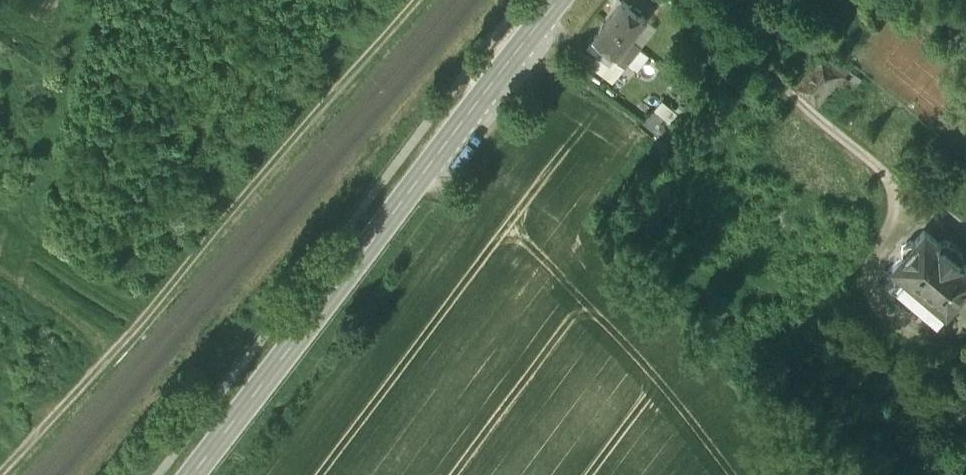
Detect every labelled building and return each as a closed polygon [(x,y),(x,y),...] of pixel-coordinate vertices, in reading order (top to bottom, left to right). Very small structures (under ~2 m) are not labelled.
[(630,8),(622,2),(606,22),(630,40),(645,20),(639,15),(640,13),(631,7),(630,7),(630,8)] [(630,40),(606,22),(593,39),(604,48),(600,53),(601,53),(597,57),(609,67),(616,58),(630,40)] [(958,28),(953,34),(965,45),(965,36),(958,28)] [(630,40),(616,58),(625,65),(638,47),(630,40)] [(813,67),(811,68),(803,78),(802,80),(795,88),(816,106),(847,68),(832,56),(827,62),(821,58),(813,67)] [(855,74),(845,86),(851,91),(861,79),(855,74)] [(659,94),(649,85),(641,95),(652,103),(659,94)] [(924,234),(913,247),(910,245),(907,246),(904,249),(902,252),(901,256),(903,259),(893,271),(907,284),(898,294),(936,327),(945,316),(949,316),(953,314),(956,311),(957,307),(956,303),(960,298),(964,298),(965,297),(965,270),(962,266),(963,263),(963,259),(959,253),(954,248),(948,245),(943,245),(939,247),(924,234)]
